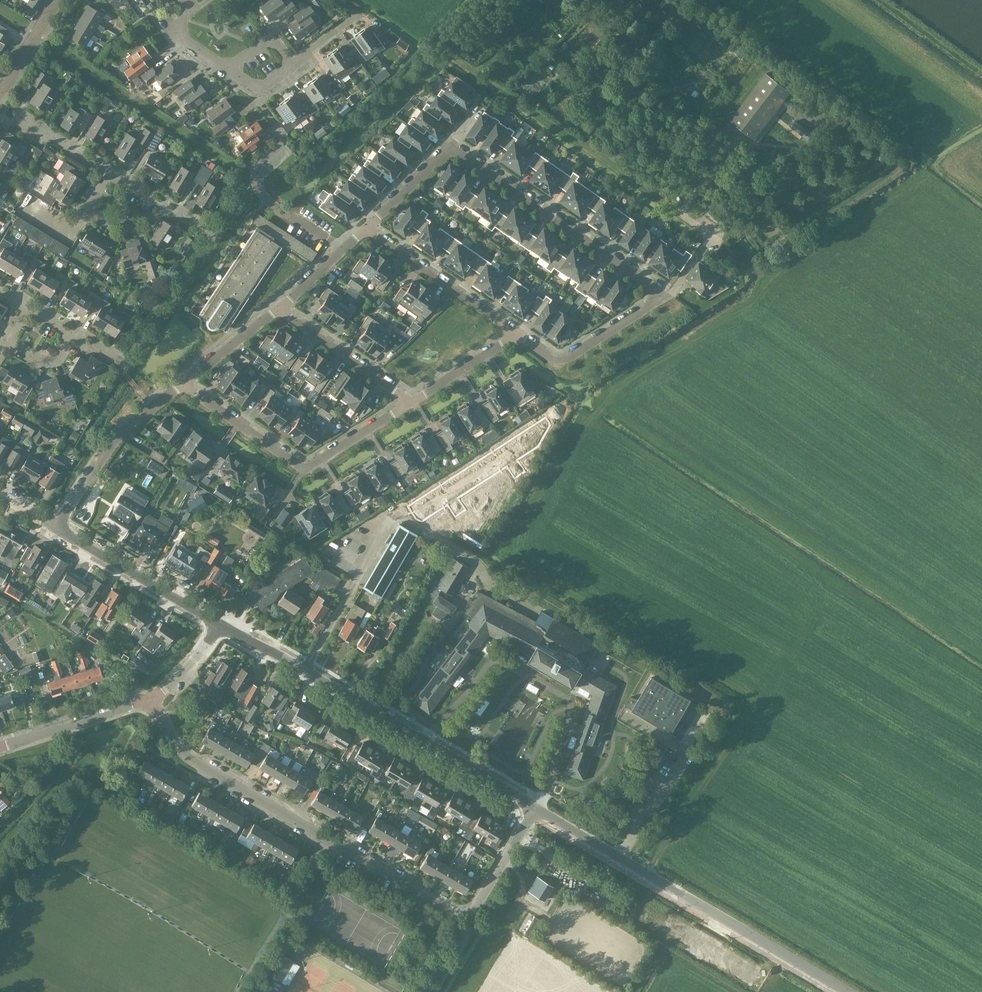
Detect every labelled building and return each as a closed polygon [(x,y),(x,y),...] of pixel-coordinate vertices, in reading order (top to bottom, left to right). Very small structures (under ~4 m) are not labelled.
[(27,3),(37,9),(42,0),(28,0),(27,3)] [(127,0),(126,0),(124,1),(124,0),(109,0),(115,8),(122,2),(127,8),(130,5),(127,0)] [(269,20),(276,15),(280,21),(286,17),(286,16),(296,9),(290,0),(287,0),(283,3),(280,0),(270,0),(260,8),(269,20)] [(88,4),(81,16),(96,25),(98,23),(102,17),(108,21),(111,17),(103,12),(103,14),(88,4)] [(308,4),(292,15),(296,20),(288,26),(297,39),(316,26),(310,18),(315,14),(308,4)] [(81,16),(74,27),(90,36),(92,34),(95,27),(102,31),(104,27),(98,23),(96,25),(81,16)] [(8,38),(3,34),(6,29),(0,25),(0,52),(8,38)] [(380,33),(377,29),(372,32),(368,26),(359,32),(369,47),(373,53),(388,43),(380,33)] [(95,42),(98,38),(92,34),(90,36),(74,27),(69,36),(84,46),(89,38),(95,42)] [(358,49),(353,53),(360,63),(366,59),(361,52),(369,47),(359,32),(350,38),(358,49)] [(347,72),(360,63),(353,53),(348,56),(340,45),(332,52),(347,72)] [(130,80),(131,79),(144,69),(140,64),(150,56),(143,46),(126,58),(131,65),(124,71),(130,80)] [(338,79),(347,72),(332,52),(323,58),(331,68),(326,72),(333,82),(338,89),(343,85),(338,79)] [(152,67),(141,75),(148,84),(156,79),(162,88),(179,75),(169,62),(163,67),(159,62),(152,67)] [(38,88),(30,102),(45,111),(56,92),(42,83),(46,76),(39,72),(32,84),(38,88)] [(766,73),(729,121),(753,139),(790,91),(766,73)] [(376,74),(371,77),(375,83),(380,80),(376,74)] [(328,85),(320,75),(311,81),(322,96),(327,102),(331,98),(340,92),(338,89),(333,82),(328,85)] [(184,96),(187,101),(182,105),(186,111),(207,95),(199,83),(193,88),(191,86),(192,85),(188,80),(174,90),(181,99),(184,96)] [(369,80),(361,88),(365,94),(374,86),(369,80)] [(314,102),(322,96),(311,81),(303,87),(311,98),(314,101),(314,102)] [(472,98),(473,97),(452,82),(446,91),(441,88),(437,94),(453,106),(457,100),(466,107),(467,106),(469,107),(474,100),(472,98)] [(318,108),(314,102),(314,101),(311,98),(301,105),(293,94),(284,101),(299,121),(318,108)] [(104,96),(97,108),(105,111),(111,100),(104,96)] [(457,112),(458,111),(437,96),(431,105),(427,102),(422,108),(439,120),(442,114),(452,121),(452,120),(454,121),(459,114),(457,112)] [(228,127),(222,119),(233,110),(224,98),(208,110),(217,124),(212,128),(217,135),(228,127)] [(727,99),(723,106),(727,109),(731,102),(727,99)] [(276,107),(283,117),(279,121),(286,131),(299,121),(284,101),(276,107)] [(75,125),(82,129),(91,115),(81,109),(78,113),(70,108),(60,125),(71,132),(75,125)] [(445,128),(443,126),(444,125),(422,110),(416,119),(412,116),(408,122),(424,134),(428,128),(437,135),(438,134),(440,135),(445,128)] [(468,136),(467,138),(474,143),(475,141),(477,142),(483,133),(485,135),(488,137),(499,120),(497,118),(494,116),(493,117),(484,111),(467,135),(468,136)] [(97,115),(85,135),(97,143),(109,123),(97,115)] [(483,147),(482,149),(489,154),(490,152),(491,152),(498,143),(503,147),(512,135),(515,131),(508,126),(508,127),(499,122),(500,121),(499,120),(488,137),(482,146),(483,147)] [(261,142),(257,137),(263,132),(256,121),(239,133),(244,141),(236,146),(243,155),(261,142)] [(317,134),(328,128),(325,122),(314,129),(317,134)] [(765,123),(753,139),(759,144),(771,128),(765,123)] [(407,124),(397,139),(409,148),(413,142),(422,149),(423,148),(425,149),(430,142),(428,140),(429,139),(407,124)] [(140,142),(146,145),(153,133),(144,128),(137,140),(126,133),(114,153),(128,162),(140,142)] [(155,131),(145,148),(151,152),(161,134),(155,131)] [(502,156),(500,160),(509,167),(510,165),(511,166),(524,148),(515,142),(517,139),(512,135),(503,147),(508,151),(503,157),(502,156)] [(215,138),(213,141),(213,145),(216,147),(220,147),(222,143),(221,140),(218,138),(215,138)] [(413,154),(414,153),(393,138),(386,147),(382,145),(378,151),(394,162),(398,156),(407,163),(408,162),(410,163),(415,156),(413,154)] [(0,142),(0,153),(10,159),(14,152),(21,157),(26,147),(15,140),(13,145),(2,139),(0,142)] [(51,155),(52,152),(54,149),(45,144),(42,149),(51,155)] [(524,148),(511,166),(512,167),(511,169),(521,175),(523,171),(523,170),(527,164),(532,168),(541,155),(535,151),(533,154),(524,148)] [(398,169),(399,167),(378,152),(371,161),(367,159),(363,165),(379,176),(383,171),(392,177),(393,176),(395,177),(400,170),(398,169)] [(7,179),(13,170),(6,166),(10,159),(0,153),(0,176),(7,179)] [(150,154),(140,170),(158,181),(168,165),(150,154)] [(532,177),(529,181),(538,187),(540,186),(541,187),(556,165),(541,155),(532,168),(537,171),(533,178),(532,177)] [(63,161),(57,170),(64,174),(59,181),(75,191),(83,179),(71,172),(74,168),(63,161)] [(440,178),(435,185),(447,194),(450,195),(459,183),(456,181),(454,179),(460,170),(459,170),(460,168),(453,163),(451,165),(450,164),(446,170),(445,170),(444,170),(444,169),(443,169),(442,169),(442,170),(441,170),(440,170),(440,171),(439,171),(439,172),(438,172),(438,173),(438,174),(438,175),(438,176),(438,177),(439,177),(439,178),(440,178)] [(201,164),(192,180),(202,186),(211,170),(201,164)] [(556,165),(541,187),(542,187),(541,189),(550,196),(553,192),(552,191),(557,185),(562,188),(570,175),(556,165)] [(181,193),(193,173),(181,166),(168,186),(181,193)] [(383,183),(384,181),(363,166),(357,175),(352,173),(348,179),(364,190),(368,185),(377,191),(378,190),(380,191),(385,184),(383,183)] [(562,198),(559,202),(568,208),(569,206),(570,207),(585,186),(576,180),(579,176),(573,171),(570,175),(562,188),(567,192),(562,198)] [(459,183),(450,195),(456,199),(455,201),(455,204),(463,209),(465,206),(473,193),(468,190),(475,181),(473,180),(475,178),(468,173),(466,175),(465,174),(459,183)] [(7,179),(0,176),(0,189),(4,191),(10,181),(7,179)] [(53,178),(42,195),(53,201),(56,196),(68,204),(75,191),(59,181),(53,178)] [(353,199),(363,205),(363,204),(365,205),(370,198),(368,197),(369,195),(348,181),(342,190),(338,187),(333,193),(350,204),(353,199)] [(207,182),(195,202),(207,209),(220,189),(207,182)] [(473,193),(465,206),(470,210),(473,206),(482,213),(494,195),(493,194),(494,192),(485,186),(482,190),(483,190),(479,197),(473,193)] [(585,186),(570,207),(572,208),(571,210),(580,216),(583,212),(582,212),(586,205),(591,209),(600,196),(585,186)] [(339,213),(348,219),(349,218),(351,219),(356,212),(354,211),(354,209),(330,192),(324,201),(323,201),(319,207),(335,218),(339,213)] [(482,213),(480,216),(489,222),(486,227),(492,231),(495,227),(494,226),(503,214),(498,210),(502,204),(503,204),(506,200),(497,194),(496,196),(494,195),(482,213)] [(591,218),(588,222),(598,228),(599,227),(600,228),(612,209),(604,203),(606,200),(600,196),(591,209),(596,212),(592,219),(591,218)] [(503,214),(494,226),(495,227),(510,237),(512,234),(511,233),(524,215),(523,214),(524,213),(515,206),(512,210),(513,211),(508,217),(503,214)] [(612,209),(600,228),(601,229),(600,230),(609,237),(612,233),(611,232),(616,226),(621,229),(630,217),(614,206),(612,209)] [(411,226),(416,229),(425,217),(428,213),(422,209),(419,213),(410,207),(406,213),(405,213),(404,212),(403,212),(402,212),(401,213),(400,213),(399,214),(398,215),(398,216),(398,217),(398,218),(398,219),(399,220),(399,221),(400,221),(395,228),(397,229),(395,231),(402,236),(404,234),(405,235),(411,226)] [(7,219),(13,222),(17,216),(11,212),(7,219)] [(310,262),(316,252),(257,213),(251,223),(256,226),(254,229),(257,231),(201,315),(207,320),(207,322),(207,323),(207,325),(208,326),(210,327),(212,327),(214,326),(215,325),(222,330),(278,244),(271,240),(273,237),(310,262)] [(524,215),(511,233),(512,234),(521,240),(518,243),(524,247),(533,234),(528,231),(532,224),(533,225),(535,221),(526,215),(525,216),(524,215)] [(21,219),(17,216),(13,222),(10,226),(15,229),(21,219)] [(431,221),(425,217),(416,229),(422,233),(417,239),(416,239),(413,243),(422,249),(424,247),(425,248),(438,230),(437,230),(429,224),(431,221)] [(621,243),(620,245),(627,250),(628,248),(629,248),(636,240),(644,227),(630,217),(621,229),(626,233),(620,242),(621,243)] [(26,222),(21,219),(15,229),(20,232),(26,222)] [(162,219),(149,239),(163,249),(176,229),(162,219)] [(31,225),(26,222),(20,232),(25,235),(31,225)] [(31,225),(25,235),(30,238),(36,228),(31,225)] [(437,230),(438,230),(425,248),(426,249),(425,251),(434,257),(437,253),(436,253),(441,246),(446,250),(455,237),(439,227),(437,230)] [(533,234),(524,247),(530,251),(532,248),(541,254),(553,236),(552,235),(553,233),(544,227),(541,231),(542,231),(538,238),(533,234)] [(636,253),(634,255),(642,260),(643,258),(644,259),(650,250),(659,237),(647,229),(644,227),(636,240),(638,241),(641,243),(635,252),(636,253)] [(42,231),(36,228),(30,238),(35,241),(42,231)] [(103,259),(97,268),(103,272),(111,258),(102,252),(109,242),(89,230),(79,244),(103,259)] [(47,234),(42,231),(35,241),(41,244),(47,234)] [(52,237),(47,234),(41,244),(46,248),(52,237)] [(539,257),(536,261),(545,267),(545,268),(551,272),(554,268),(554,267),(562,255),(557,251),(562,245),(565,241),(556,235),(555,237),(553,236),(541,254),(539,257)] [(58,240),(52,237),(46,248),(51,251),(58,240)] [(179,251),(182,253),(185,255),(194,241),(188,237),(179,251)] [(453,268),(455,269),(469,248),(455,237),(446,250),(451,253),(446,260),(446,259),(443,263),(452,270),(453,268)] [(650,259),(648,263),(657,270),(658,268),(659,269),(671,250),(666,247),(667,245),(667,243),(662,239),(659,237),(650,250),(653,252),(656,253),(651,260),(650,259)] [(5,269),(14,254),(7,250),(11,243),(2,238),(0,241),(0,267),(5,269)] [(128,247),(120,250),(125,266),(145,260),(138,239),(127,243),(128,247)] [(58,240),(51,251),(57,254),(63,244),(58,240)] [(69,247),(63,244),(57,254),(62,258),(69,247)] [(671,250),(659,269),(660,270),(659,271),(668,278),(671,274),(670,273),(675,267),(681,271),(692,254),(686,250),(683,254),(674,247),(671,250)] [(484,258),(469,248),(455,269),(456,270),(455,271),(464,278),(467,274),(466,273),(470,267),(475,270),(484,258)] [(562,255),(554,267),(554,268),(569,278),(571,275),(570,274),(583,256),(582,256),(583,254),(574,248),(571,251),(572,252),(567,258),(562,255)] [(16,276),(22,266),(28,269),(34,258),(25,252),(21,258),(14,254),(5,269),(16,276)] [(359,271),(368,277),(382,258),(377,254),(376,255),(371,252),(364,263),(359,259),(351,270),(357,274),(359,271)] [(583,256),(570,274),(571,275),(580,281),(575,288),(580,292),(592,275),(587,272),(591,265),(592,266),(595,262),(585,256),(584,257),(583,256)] [(26,282),(37,289),(47,274),(40,270),(44,264),(34,258),(28,269),(32,272),(26,282)] [(382,258),(368,277),(378,284),(375,287),(380,291),(388,280),(383,276),(391,266),(386,262),(387,261),(382,258)] [(483,289),(484,289),(497,271),(497,272),(499,269),(484,258),(475,270),(480,274),(476,280),(475,280),(472,284),(482,290),(483,289)] [(153,259),(149,260),(145,261),(150,277),(158,275),(153,259)] [(698,288),(696,290),(705,296),(718,276),(712,272),(713,271),(699,261),(687,279),(692,283),(692,284),(698,288)] [(332,280),(338,271),(332,267),(326,276),(332,280)] [(592,275),(580,292),(586,296),(587,295),(595,301),(594,302),(595,302),(606,286),(613,277),(611,276),(613,274),(606,269),(604,271),(603,270),(597,279),(592,275)] [(500,287),(505,291),(514,279),(508,275),(506,278),(497,272),(497,271),(484,289),(485,290),(484,292),(493,298),(496,294),(495,294),(500,287)] [(49,296),(55,286),(60,289),(67,277),(57,272),(53,278),(47,274),(37,289),(49,296)] [(76,283),(67,277),(60,289),(65,292),(59,302),(70,309),(79,294),(72,290),(76,283)] [(350,279),(346,284),(358,292),(361,287),(350,279)] [(529,289),(514,279),(505,291),(510,295),(506,301),(505,300),(502,304),(511,311),(512,309),(514,310),(526,292),(527,292),(529,289)] [(606,286),(595,302),(597,304),(601,306),(609,312),(612,308),(613,308),(617,302),(618,302),(619,303),(620,303),(621,303),(622,303),(622,302),(623,302),(624,302),(624,301),(624,300),(625,300),(625,299),(625,298),(625,297),(625,296),(625,295),(624,295),(624,294),(623,294),(627,287),(626,286),(627,284),(620,279),(619,281),(618,280),(612,289),(609,287),(606,286)] [(400,288),(392,299),(407,310),(423,286),(418,283),(417,284),(412,281),(405,291),(400,288)] [(316,286),(309,293),(313,296),(319,289),(316,286)] [(414,319),(419,323),(434,301),(429,298),(432,294),(427,291),(428,290),(423,286),(407,310),(416,316),(414,319)] [(319,317),(325,320),(338,300),(339,301),(341,297),(326,287),(318,298),(323,302),(316,312),(320,315),(319,317)] [(86,298),(79,294),(70,309),(81,316),(87,305),(92,308),(99,297),(90,292),(86,298)] [(543,299),(537,295),(535,298),(527,292),(526,292),(514,310),(515,311),(514,313),(523,319),(526,315),(525,314),(529,308),(534,312),(543,299)] [(535,325),(533,327),(540,332),(542,330),(543,331),(549,322),(558,309),(549,303),(552,299),(546,295),(543,299),(534,312),(540,315),(533,324),(535,325)] [(109,303),(99,297),(92,308),(97,312),(91,322),(102,329),(112,313),(105,310),(109,303)] [(350,304),(348,307),(339,301),(338,300),(325,320),(330,324),(331,323),(335,326),(343,315),(348,319),(355,307),(350,304)] [(549,335),(548,337),(555,342),(557,340),(558,341),(562,334),(563,335),(564,335),(565,335),(566,335),(567,335),(568,335),(568,334),(569,334),(570,333),(570,332),(570,331),(570,330),(570,329),(570,328),(569,327),(568,326),(573,320),(564,313),(567,309),(561,305),(558,309),(549,322),(552,324),(554,325),(548,334),(549,335)] [(122,311),(118,318),(112,313),(102,329),(113,336),(120,325),(125,328),(132,317),(122,311)] [(360,345),(366,349),(382,326),(367,315),(359,327),(364,330),(357,341),(361,344),(360,345)] [(372,351),(376,354),(384,344),(389,347),(393,351),(407,339),(399,333),(393,329),(391,332),(382,326),(366,349),(371,352),(372,351)] [(264,351),(266,348),(275,354),(289,334),(284,330),(283,332),(278,328),(271,339),(266,336),(258,347),(264,351)] [(289,334),(275,354),(273,357),(288,368),(296,356),(290,353),(298,342),(293,339),(294,338),(289,334)] [(403,350),(403,361),(420,360),(419,345),(410,346),(410,350),(403,350)] [(297,357),(289,368),(295,372),(293,375),(302,381),(304,379),(306,375),(306,376),(320,356),(315,352),(315,354),(310,350),(302,361),(297,357)] [(92,367),(97,371),(102,362),(90,355),(86,361),(78,356),(68,373),(80,380),(84,374),(87,376),(92,367)] [(253,361),(259,365),(265,368),(268,363),(257,355),(253,361)] [(306,375),(304,379),(313,386),(311,389),(306,397),(312,401),(316,395),(315,394),(316,393),(327,378),(322,375),(329,364),(325,361),(326,360),(320,356),(306,376),(306,375)] [(216,386),(226,393),(240,373),(230,366),(233,363),(228,360),(217,369),(225,374),(216,386)] [(257,369),(259,365),(253,361),(251,365),(257,369)] [(18,389),(15,395),(12,399),(21,404),(23,400),(31,387),(26,384),(30,376),(11,365),(8,371),(1,367),(0,368),(0,380),(2,381),(3,380),(18,389)] [(514,385),(506,389),(517,405),(534,394),(531,389),(533,387),(528,380),(526,381),(520,371),(518,372),(517,370),(509,375),(511,377),(509,378),(514,385)] [(342,371),(334,383),(329,380),(321,391),(326,395),(329,391),(338,398),(352,378),(342,371)] [(235,399),(249,379),(248,380),(240,374),(241,373),(240,373),(226,393),(227,393),(227,392),(236,398),(235,399)] [(74,400),(69,384),(64,385),(63,382),(58,380),(57,380),(56,376),(41,381),(43,390),(36,392),(38,398),(43,397),(45,405),(52,402),(52,400),(52,399),(64,395),(67,402),(74,400)] [(353,379),(352,378),(338,398),(339,399),(340,397),(343,400),(348,403),(347,404),(347,405),(361,385),(361,384),(360,385),(352,380),(353,379)] [(249,379),(235,399),(245,406),(253,394),(258,398),(266,386),(261,383),(259,386),(249,379)] [(371,391),(361,385),(347,405),(357,411),(355,415),(359,418),(370,409),(363,403),(371,391)] [(495,414),(507,406),(495,387),(494,388),(492,386),(485,391),(486,393),(485,394),(489,401),(482,405),(492,421),(497,418),(495,414)] [(262,418),(267,421),(281,401),(271,395),(274,392),(268,388),(260,399),(265,403),(258,413),(263,416),(262,418)] [(318,399),(315,403),(322,408),(325,404),(318,399)] [(277,427),(285,416),(290,420),(298,408),(293,405),(290,408),(281,401),(267,421),(272,425),(273,424),(277,427)] [(479,407),(471,412),(467,405),(466,406),(464,404),(456,409),(458,411),(457,412),(471,435),(481,428),(479,424),(486,419),(479,407)] [(0,412),(8,417),(12,411),(3,406),(0,412)] [(320,407),(317,413),(328,421),(332,416),(328,413),(320,407)] [(303,412),(298,408),(290,420),(295,423),(287,434),(292,437),(291,438),(296,442),(310,422),(301,415),(303,412)] [(332,416),(334,417),(337,413),(331,409),(328,413),(332,416)] [(15,414),(11,421),(21,427),(25,419),(15,414)] [(449,443),(461,435),(449,416),(448,417),(446,415),(438,420),(440,422),(439,423),(443,430),(436,435),(446,451),(451,447),(449,443)] [(169,422),(164,418),(156,429),(161,433),(160,434),(165,437),(169,440),(173,443),(185,426),(181,422),(177,420),(173,417),(169,422)] [(410,504),(407,506),(415,519),(421,522),(447,505),(455,517),(465,510),(458,498),(506,467),(514,479),(525,472),(517,460),(538,447),(550,425),(545,417),(410,504)] [(26,420),(22,427),(29,431),(28,432),(33,435),(37,427),(26,420)] [(319,428),(310,422),(296,442),(301,445),(302,444),(307,447),(314,437),(319,440),(327,429),(322,425),(319,428)] [(149,424),(144,428),(148,433),(153,428),(149,424)] [(75,425),(70,436),(77,440),(82,429),(75,425)] [(488,439),(501,432),(497,426),(485,433),(488,439)] [(41,437),(45,440),(49,434),(38,428),(32,439),(38,442),(41,437)] [(193,431),(181,448),(194,457),(195,456),(204,462),(211,451),(203,444),(206,440),(204,439),(204,437),(200,434),(198,434),(193,431)] [(433,437),(425,441),(421,434),(419,435),(418,433),(410,438),(412,440),(411,441),(422,460),(440,448),(433,437)] [(7,446),(10,441),(2,436),(0,440),(0,459),(1,460),(9,447),(7,446)] [(4,462),(9,465),(13,467),(21,454),(19,453),(22,448),(15,444),(4,462)] [(407,475),(417,469),(403,446),(401,447),(400,444),(392,449),(394,452),(393,452),(397,459),(390,464),(397,476),(404,471),(407,475)] [(152,449),(149,455),(160,462),(164,456),(152,449)] [(47,467),(38,482),(49,488),(64,463),(50,455),(44,466),(47,467)] [(234,460),(228,455),(224,460),(219,456),(212,466),(218,470),(219,468),(237,481),(247,468),(240,464),(241,463),(240,462),(239,463),(235,460),(235,459),(234,460)] [(28,456),(19,470),(34,480),(43,465),(28,456)] [(387,466),(379,471),(375,464),(373,465),(372,462),(364,467),(366,469),(364,470),(376,489),(394,478),(387,466)] [(111,478),(116,468),(111,465),(105,475),(111,478)] [(351,505),(369,494),(357,475),(355,476),(354,474),(346,479),(348,481),(346,482),(351,489),(343,494),(351,505)] [(255,478),(245,491),(263,504),(273,491),(266,486),(268,484),(263,480),(261,482),(255,478)] [(217,485),(212,491),(228,502),(233,495),(217,485)] [(340,495),(333,500),(329,493),(327,494),(326,492),(318,497),(320,499),(318,500),(330,518),(348,507),(340,495)] [(120,496),(104,522),(113,528),(115,529),(121,533),(132,516),(135,518),(147,500),(135,493),(130,502),(120,496)] [(200,494),(186,503),(193,513),(206,505),(200,494)] [(298,521),(304,529),(306,528),(311,535),(324,526),(311,505),(306,509),(306,508),(295,515),(295,516),(294,517),(292,516),(292,515),(283,509),(275,520),(284,527),(289,520),(294,523),(298,521)] [(264,506),(256,517),(263,522),(271,511),(264,506)] [(146,513),(131,539),(139,544),(138,544),(139,545),(139,544),(141,545),(141,546),(142,546),(149,550),(159,533),(163,535),(168,526),(146,513)] [(249,519),(245,526),(266,539),(270,532),(249,519)] [(398,524),(362,587),(380,597),(416,534),(403,527),(405,524),(401,522),(399,524),(398,524)] [(0,527),(0,554),(4,557),(4,556),(12,560),(24,539),(0,526),(0,527)] [(177,529),(170,541),(176,545),(184,533),(177,529)] [(27,546),(19,559),(25,562),(21,568),(31,574),(34,568),(35,568),(45,551),(34,545),(32,549),(27,546)] [(174,548),(166,561),(188,573),(193,565),(196,560),(196,559),(175,546),(174,548)] [(206,562),(213,566),(221,552),(214,547),(206,559),(205,562),(206,562)] [(71,591),(79,596),(86,584),(62,569),(66,563),(51,555),(34,583),(65,601),(71,591)] [(225,572),(229,566),(233,559),(226,555),(219,568),(214,565),(203,583),(215,590),(225,572)] [(306,576),(325,587),(331,591),(340,578),(319,565),(314,572),(313,571),(303,556),(248,591),(247,590),(240,600),(246,604),(247,602),(253,606),(256,604),(259,609),(274,599),(279,592),(286,588),(292,584),(306,576)] [(452,595),(465,573),(469,567),(454,558),(437,586),(452,595)] [(236,570),(229,566),(225,572),(215,590),(227,597),(233,586),(226,582),(230,575),(232,576),(236,570)] [(3,584),(9,574),(0,569),(0,583),(3,584)] [(95,600),(104,585),(94,578),(80,600),(89,606),(84,613),(90,617),(99,603),(95,600)] [(24,592),(9,583),(5,590),(20,599),(24,592)] [(292,584),(286,588),(278,602),(286,608),(286,609),(291,613),(292,613),(302,598),(291,591),(294,588),(292,584)] [(108,621),(115,610),(114,609),(122,596),(112,589),(103,603),(101,602),(95,613),(108,621)] [(528,661),(546,671),(573,687),(575,683),(593,693),(565,772),(584,779),(612,698),(614,691),(617,685),(586,668),(583,666),(585,663),(587,659),(590,660),(599,645),(542,612),(536,622),(480,594),(464,615),(471,620),(467,624),(471,627),(413,701),(429,713),(489,634),(531,656),(528,661)] [(316,621),(317,622),(331,600),(324,595),(322,598),(317,595),(305,614),(310,617),(311,620),(314,622),(316,621)] [(452,614),(456,607),(456,606),(438,595),(433,602),(452,614)] [(356,614),(360,616),(364,610),(353,603),(345,617),(347,618),(338,634),(350,641),(359,625),(352,621),(356,614)] [(130,634),(139,639),(147,628),(153,620),(147,616),(148,614),(135,604),(125,619),(135,626),(130,634)] [(368,619),(374,610),(369,607),(364,617),(368,619)] [(390,622),(382,635),(389,639),(397,626),(390,622)] [(154,633),(147,628),(139,639),(137,642),(152,652),(162,639),(168,644),(176,633),(161,623),(154,633)] [(365,629),(356,645),(369,652),(383,629),(377,625),(372,633),(365,629)] [(90,632),(86,638),(98,645),(103,638),(98,635),(96,637),(90,632)] [(40,650),(32,652),(36,662),(43,660),(40,650)] [(81,667),(87,666),(82,650),(76,652),(81,667)] [(10,661),(4,652),(0,655),(0,667),(1,668),(10,661)] [(147,665),(135,657),(131,664),(142,672),(147,665)] [(56,676),(62,674),(57,659),(51,660),(56,676)] [(223,662),(222,661),(215,673),(211,671),(205,681),(207,682),(212,685),(215,680),(221,684),(231,667),(230,666),(231,665),(231,663),(226,660),(225,661),(223,662)] [(99,665),(85,670),(89,681),(103,677),(99,665)] [(244,667),(243,669),(241,668),(231,685),(237,689),(233,695),(242,700),(248,689),(243,686),(251,674),(249,673),(250,671),(250,670),(245,667),(244,667)] [(30,669),(18,673),(20,679),(32,675),(30,669)] [(77,685),(89,681),(85,670),(73,674),(77,685)] [(73,674),(60,678),(63,690),(77,685),(73,674)] [(18,675),(13,677),(17,688),(22,687),(18,675)] [(638,700),(630,697),(625,706),(632,710),(671,733),(690,700),(651,677),(638,700)] [(60,678),(47,682),(51,694),(63,690),(60,678)] [(252,684),(241,703),(248,707),(259,688),(252,684)] [(262,701),(274,708),(278,711),(274,718),(277,720),(285,707),(283,706),(288,698),(282,694),(282,693),(271,686),(262,701)] [(209,689),(206,695),(217,701),(220,696),(209,689)] [(0,697),(0,706),(1,710),(14,706),(10,694),(0,697)] [(289,724),(292,720),(307,729),(315,716),(305,710),(306,708),(295,701),(291,708),(289,707),(281,719),(289,724)] [(253,704),(244,719),(251,723),(259,708),(253,704)] [(203,707),(198,715),(205,719),(210,711),(203,707)] [(208,728),(201,741),(213,748),(220,734),(218,733),(211,729),(216,722),(211,720),(207,727),(208,728)] [(323,738),(324,736),(344,748),(351,736),(331,724),(329,727),(325,725),(318,735),(323,738)] [(222,726),(218,733),(220,734),(213,748),(223,754),(231,740),(229,739),(222,735),(226,728),(222,726)] [(249,761),(253,763),(269,733),(266,731),(253,753),(244,748),(248,741),(244,739),(240,746),(242,747),(234,760),(245,767),(249,761)] [(233,732),(229,739),(231,740),(223,754),(234,760),(242,747),(240,746),(233,742),(237,735),(233,732)] [(258,767),(270,774),(278,761),(276,759),(269,755),(273,748),(269,746),(275,736),(269,733),(253,763),(259,767),(258,767)] [(356,759),(365,764),(374,748),(367,744),(366,745),(362,742),(359,747),(355,745),(346,761),(353,765),(356,759)] [(373,769),(370,775),(376,779),(386,763),(381,760),(384,755),(380,753),(381,752),(374,748),(365,764),(373,769)] [(278,761),(270,774),(281,780),(289,767),(287,766),(280,762),(284,755),(280,752),(276,759),(278,761)] [(389,765),(386,763),(376,779),(383,783),(387,775),(396,780),(405,764),(398,759),(397,761),(393,758),(389,765)] [(287,766),(289,767),(281,780),(292,787),(300,773),(298,772),(291,768),(295,761),(291,759),(287,766)] [(136,773),(145,778),(141,785),(145,787),(149,780),(147,779),(154,766),(144,760),(136,773)] [(399,792),(406,796),(415,780),(411,778),(415,771),(411,769),(412,768),(405,764),(396,780),(404,784),(399,792)] [(308,794),(314,782),(302,775),(306,768),(302,765),(298,772),(300,773),(292,787),(303,793),(304,792),(308,794)] [(154,766),(147,779),(149,780),(156,784),(152,791),(156,794),(160,787),(158,786),(165,772),(154,766)] [(165,772),(158,786),(160,787),(167,791),(163,798),(167,800),(171,793),(169,792),(176,779),(165,772)] [(416,794),(424,799),(434,783),(426,779),(426,780),(422,778),(419,783),(415,780),(406,796),(412,800),(416,794)] [(176,779),(169,792),(171,793),(177,797),(173,804),(177,806),(182,799),(180,798),(183,793),(188,785),(183,783),(176,779)] [(311,804),(322,811),(330,797),(328,796),(321,792),(325,785),(321,783),(319,786),(316,784),(313,789),(317,791),(318,791),(311,804)] [(440,788),(440,787),(434,783),(424,799),(433,804),(429,810),(426,815),(432,819),(435,814),(445,798),(441,795),(444,790),(440,788)] [(328,796),(330,797),(322,811),(333,817),(341,804),(339,802),(332,799),(336,791),(332,789),(328,796)] [(198,791),(190,805),(199,810),(195,817),(199,819),(203,812),(201,811),(209,797),(198,791)] [(449,800),(445,798),(435,814),(442,817),(447,810),(455,815),(464,798),(457,794),(457,796),(453,794),(449,800)] [(343,795),(339,802),(341,804),(333,817),(344,823),(352,810),(350,809),(343,805),(347,798),(343,795)] [(3,797),(0,801),(0,811),(10,801),(5,796),(3,797)] [(209,797),(201,811),(203,812),(210,816),(206,823),(210,825),(214,818),(212,817),(220,804),(209,797)] [(459,827),(465,831),(475,815),(470,813),(474,806),(470,804),(471,803),(464,798),(455,815),(463,820),(459,827)] [(350,809),(352,810),(344,823),(355,830),(359,823),(364,826),(370,814),(365,812),(362,816),(354,811),(358,804),(354,802),(350,809)] [(220,804),(212,817),(214,818),(221,822),(217,829),(221,832),(225,825),(223,823),(231,810),(220,804)] [(387,824),(385,822),(378,818),(383,811),(379,809),(374,817),(370,814),(364,826),(369,829),(368,830),(379,837),(387,824)] [(231,810),(223,823),(225,825),(232,829),(228,836),(232,838),(236,831),(235,830),(241,820),(243,817),(231,810)] [(472,835),(475,829),(484,834),(493,818),(486,814),(485,815),(482,813),(479,818),(475,815),(465,831),(472,835)] [(387,824),(379,837),(390,843),(398,830),(396,829),(389,825),(394,817),(389,815),(385,822),(387,824)] [(500,822),(493,818),(484,834),(492,839),(488,845),(495,849),(505,832),(501,830),(503,826),(499,823),(500,822)] [(409,836),(407,835),(400,831),(405,824),(400,821),(396,829),(398,830),(390,843),(401,850),(409,836)] [(247,824),(241,833),(247,836),(246,837),(255,842),(251,849),(255,851),(259,844),(257,843),(265,830),(254,823),(252,827),(247,824)] [(411,828),(407,835),(409,836),(401,850),(412,856),(420,842),(411,837),(415,830),(411,828)] [(276,836),(265,830),(257,843),(259,844),(266,848),(262,855),(266,858),(270,850),(268,849),(276,836)] [(286,842),(276,836),(268,849),(270,850),(277,854),(272,862),(277,864),(281,857),(279,856),(286,842)] [(295,865),(301,853),(297,851),(298,849),(286,842),(279,856),(281,857),(288,861),(283,868),(288,870),(292,863),(295,865)] [(427,855),(420,867),(431,874),(439,861),(437,860),(430,856),(434,848),(430,846),(425,854),(427,855)] [(441,852),(437,860),(439,861),(431,874),(442,880),(450,867),(448,866),(441,862),(445,855),(441,852)] [(461,874),(459,872),(452,868),(456,861),(452,859),(448,866),(450,867),(442,880),(453,887),(461,874)] [(463,865),(459,872),(461,874),(453,887),(464,893),(472,880),(463,875),(467,867),(463,865)] [(537,876),(528,891),(545,901),(554,887),(537,876)] [(290,965),(293,960),(282,954),(287,946),(280,942),(263,971),(281,981),(290,965)]
